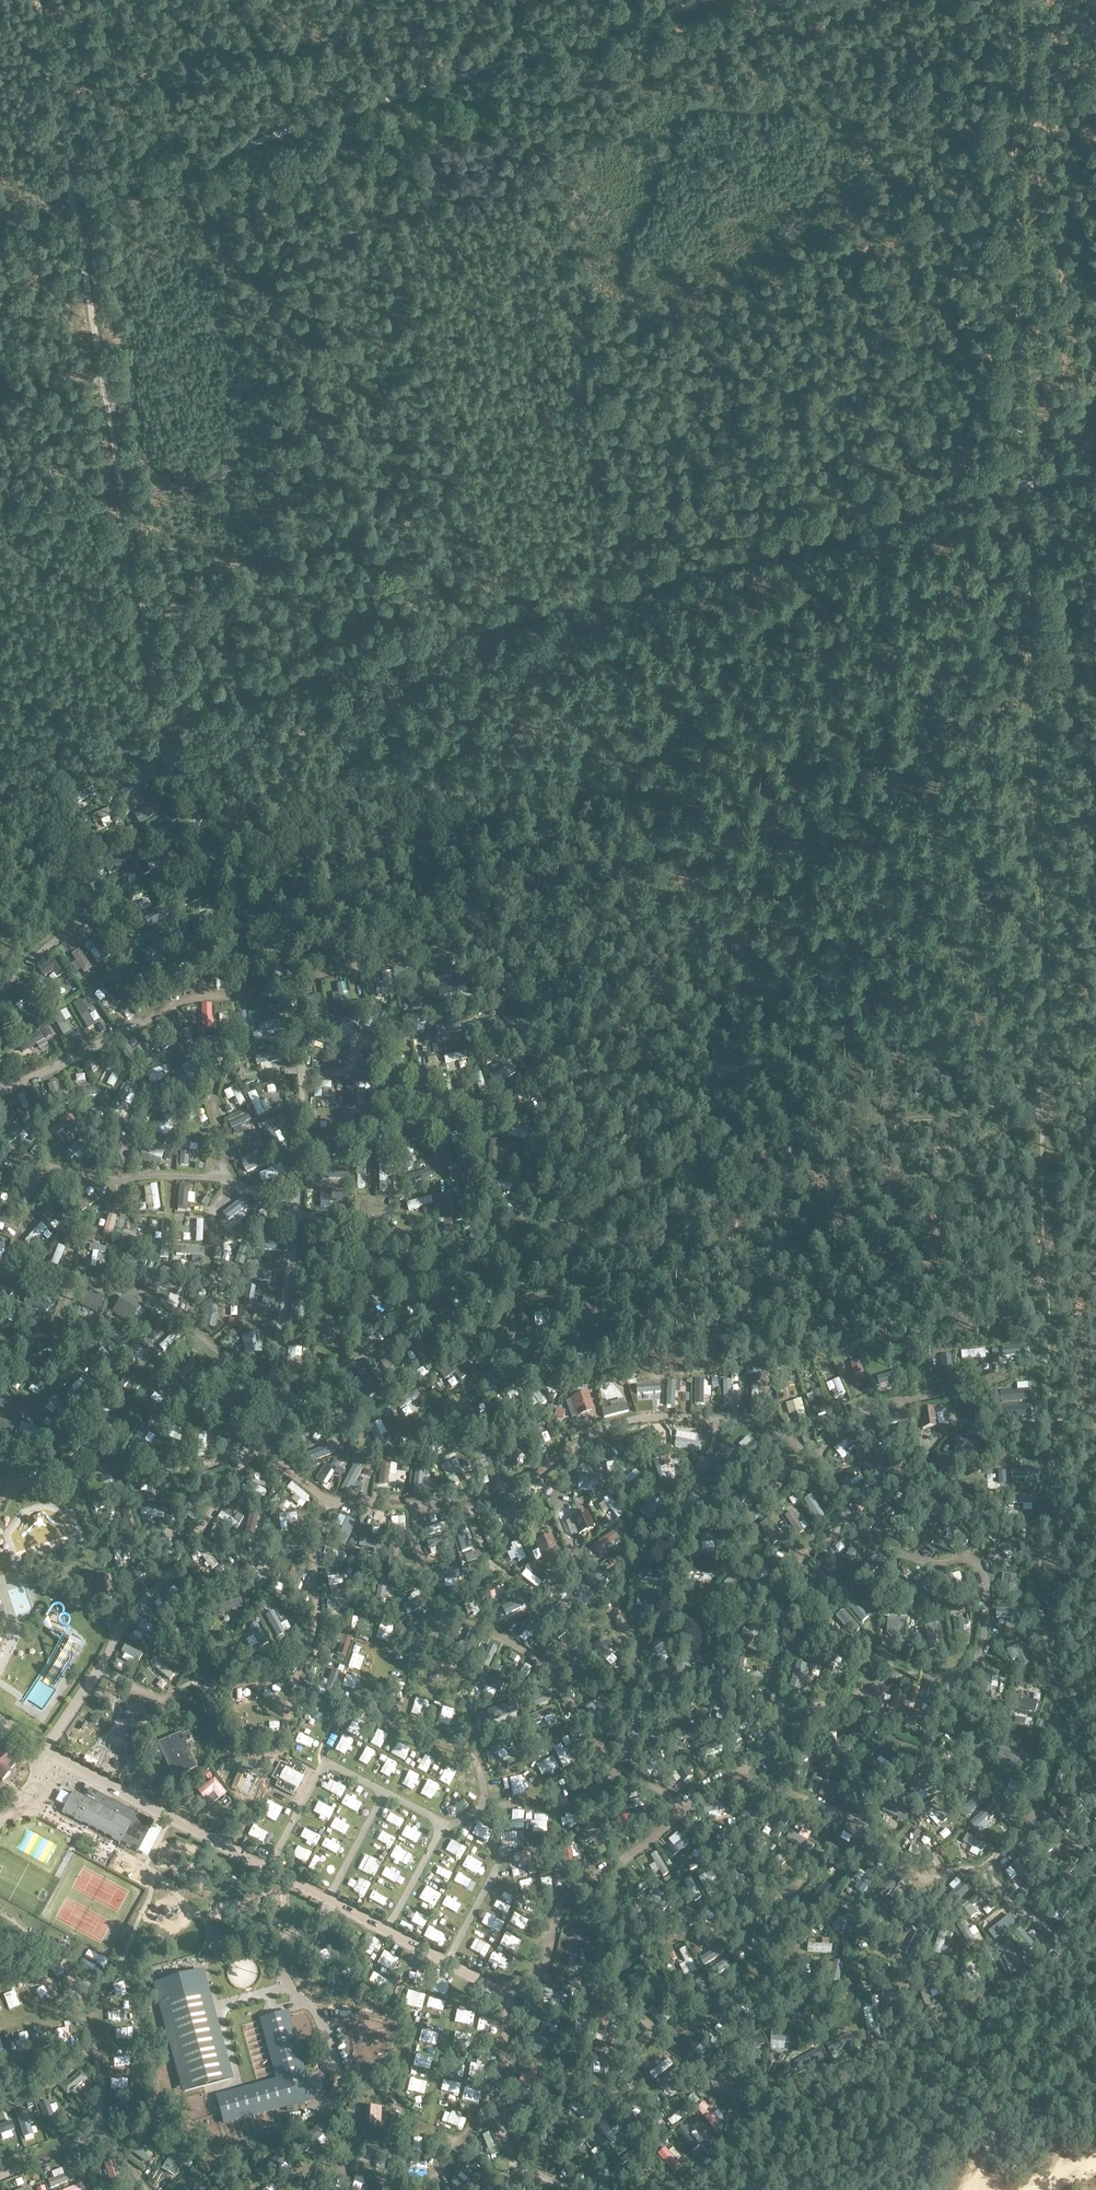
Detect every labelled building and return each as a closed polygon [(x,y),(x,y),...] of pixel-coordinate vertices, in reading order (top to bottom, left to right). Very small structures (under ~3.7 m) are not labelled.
[(115,792),(120,803),(145,790),(139,780),(115,792)] [(95,795),(93,788),(69,798),(72,805),(95,795)] [(133,818),(136,824),(163,809),(159,803),(133,818)] [(111,809),(91,817),(94,825),(114,816),(111,809)] [(96,844),(99,852),(121,844),(118,837),(96,844)] [(141,854),(134,858),(143,877),(150,873),(141,854)] [(202,900),(198,892),(176,903),(180,911),(202,900)] [(151,907),(147,900),(126,913),(131,920),(151,907)] [(155,922),(168,914),(164,907),(151,915),(155,922)] [(218,928),(214,919),(202,924),(199,917),(191,921),(197,937),(218,928)] [(135,937),(116,950),(122,958),(140,945),(135,937)] [(98,940),(92,943),(95,952),(102,950),(98,940)] [(80,951),(72,956),(84,975),(92,970),(80,951)] [(38,971),(44,979),(52,973),(57,979),(65,973),(54,959),(38,971)] [(139,959),(133,964),(147,985),(154,981),(139,959)] [(252,961),(226,967),(228,977),(255,971),(252,961)] [(163,974),(166,981),(187,969),(184,962),(163,974)] [(438,979),(462,976),(460,968),(437,972),(438,979)] [(386,998),(393,997),(390,974),(382,975),(386,998)] [(107,982),(101,988),(117,1006),(123,1001),(107,982)] [(86,983),(80,989),(86,994),(92,989),(86,983)] [(422,986),(414,986),(414,1010),(422,1010),(422,986)] [(8,1001),(13,1009),(32,995),(27,987),(8,1001)] [(340,996),(334,998),(337,1009),(343,1008),(340,996)] [(202,1032),(212,1032),(211,1006),(201,1006),(202,1032)] [(378,1032),(389,1015),(383,1011),(371,1028),(378,1032)] [(51,1016),(64,1039),(72,1035),(58,1012),(51,1016)] [(245,1013),(237,1015),(241,1039),(250,1038),(245,1013)] [(258,1018),(260,1033),(262,1034),(281,1030),(278,1015),(258,1018)] [(426,1025),(426,1017),(404,1016),(403,1024),(426,1025)] [(459,1023),(435,1028),(436,1035),(460,1030),(459,1023)] [(166,1024),(159,1027),(168,1049),(175,1046),(166,1024)] [(342,1025),(338,1053),(348,1055),(353,1027),(342,1025)] [(39,1033),(17,1047),(22,1055),(44,1041),(39,1033)] [(309,1041),(328,1047),(330,1040),(311,1034),(309,1041)] [(450,1034),(441,1037),(444,1046),(453,1044),(450,1034)] [(136,1060),(127,1042),(119,1046),(128,1064),(136,1060)] [(211,1062),(219,1058),(211,1042),(203,1046),(211,1062)] [(379,1056),(394,1070),(399,1065),(384,1051),(379,1056)] [(446,1063),(467,1059),(466,1052),(444,1057),(446,1063)] [(93,1067),(108,1059),(105,1053),(90,1061),(93,1067)] [(188,1065),(182,1069),(193,1087),(200,1083),(188,1065)] [(166,1067),(147,1072),(149,1080),(168,1074),(166,1067)] [(490,1076),(493,1084),(517,1075),(514,1067),(490,1076)] [(357,1109),(358,1084),(347,1083),(346,1109),(357,1109)] [(124,1085),(112,1107),(120,1112),(132,1089),(124,1085)] [(409,1091),(387,1086),(385,1094),(407,1099),(409,1091)] [(96,1088),(78,1091),(79,1098),(97,1096),(96,1088)] [(237,1088),(231,1091),(239,1108),(246,1105),(237,1088)] [(248,1094),(258,1117),(266,1113),(256,1091),(248,1094)] [(501,1109),(518,1098),(513,1091),(497,1103),(501,1109)] [(435,1099),(437,1105),(455,1102),(453,1095),(435,1099)] [(472,1115),(492,1108),(489,1100),(469,1107),(472,1115)] [(0,1119),(0,1130),(16,1116),(11,1109),(0,1119)] [(246,1115),(229,1123),(232,1129),(249,1122),(246,1115)] [(464,1122),(456,1123),(459,1145),(468,1144),(464,1122)] [(384,1125),(376,1124),(374,1148),(382,1149),(384,1125)] [(57,1141),(68,1134),(63,1127),(52,1134),(57,1141)] [(18,1128),(2,1142),(12,1153),(28,1139),(18,1128)] [(281,1152),(270,1131),(262,1135),(273,1156),(281,1152)] [(326,1133),(326,1140),(349,1141),(350,1133),(326,1133)] [(416,1137),(405,1140),(407,1149),(418,1146),(416,1137)] [(508,1152),(508,1143),(491,1142),(488,1167),(497,1168),(499,1151),(508,1152)] [(180,1166),(186,1167),(188,1143),(181,1143),(180,1166)] [(140,1154),(160,1161),(163,1153),(143,1146),(140,1154)] [(78,1149),(67,1154),(71,1163),(82,1159),(78,1149)] [(400,1152),(408,1172),(415,1169),(407,1150),(400,1152)] [(246,1175),(267,1165),(263,1156),(242,1167),(246,1175)] [(280,1164),(258,1175),(262,1182),(284,1172),(280,1164)] [(387,1166),(379,1166),(379,1191),(387,1191),(387,1166)] [(405,1178),(408,1185),(432,1178),(430,1170),(405,1178)] [(9,1171),(2,1190),(11,1194),(18,1175),(9,1171)] [(16,1195),(22,1198),(32,1175),(26,1172),(16,1195)] [(450,1183),(470,1180),(469,1172),(449,1174),(450,1183)] [(150,1185),(152,1204),(159,1203),(156,1184),(150,1185)] [(180,1184),(177,1210),(187,1211),(189,1185),(180,1184)] [(465,1187),(467,1216),(475,1216),(473,1186),(465,1187)] [(101,1198),(97,1191),(77,1205),(81,1212),(101,1198)] [(349,1192),(321,1191),(320,1201),(348,1203),(349,1192)] [(196,1209),(197,1198),(190,1197),(188,1208),(196,1209)] [(406,1204),(408,1212),(433,1206),(431,1198),(406,1204)] [(207,1213),(213,1206),(208,1201),(202,1209),(207,1213)] [(542,1204),(538,1213),(565,1224),(569,1215),(542,1204)] [(451,1217),(443,1218),(446,1239),(454,1238),(451,1217)] [(60,1235),(65,1241),(83,1225),(78,1219),(60,1235)] [(378,1250),(381,1229),(373,1227),(369,1248),(378,1250)] [(170,1231),(162,1231),(161,1257),(169,1257),(170,1231)] [(137,1248),(140,1241),(120,1233),(117,1240),(137,1248)] [(493,1241),(473,1233),(470,1241),(490,1249),(493,1241)] [(316,1234),(312,1242),(337,1252),(340,1243),(316,1234)] [(258,1240),(257,1248),(277,1251),(278,1243),(258,1240)] [(243,1265),(250,1245),(242,1242),(235,1262),(243,1265)] [(176,1246),(175,1254),(204,1256),(205,1248),(176,1246)] [(62,1262),(65,1250),(57,1248),(54,1259),(62,1262)] [(128,1253),(126,1260),(146,1268),(149,1261),(128,1253)] [(460,1271),(467,1270),(465,1253),(458,1254),(460,1271)] [(556,1272),(576,1264),(573,1257),(564,1260),(562,1255),(551,1260),(556,1272)] [(362,1257),(361,1263),(379,1267),(380,1260),(362,1257)] [(530,1267),(536,1290),(544,1288),(537,1265),(530,1267)] [(390,1275),(393,1281),(414,1272),(411,1266),(390,1275)] [(157,1273),(177,1284),(180,1277),(160,1267),(157,1273)] [(342,1269),(334,1267),(330,1280),(338,1282),(342,1269)] [(193,1280),(188,1300),(197,1302),(202,1282),(193,1280)] [(480,1281),(466,1290),(469,1296),(484,1287),(480,1281)] [(481,1306),(498,1298),(496,1292),(478,1300),(481,1306)] [(301,1297),(294,1295),(289,1319),(297,1320),(301,1297)] [(112,1313),(130,1325),(141,1308),(123,1296),(112,1313)] [(139,1296),(135,1302),(152,1314),(156,1307),(139,1296)] [(378,1304),(370,1298),(360,1309),(376,1323),(383,1315),(374,1308),(378,1304)] [(459,1298),(452,1303),(463,1319),(470,1313),(459,1298)] [(580,1308),(596,1322),(591,1327),(596,1331),(606,1319),(586,1301),(580,1308)] [(218,1303),(209,1302),(204,1327),(214,1328),(218,1303)] [(548,1313),(541,1313),(543,1336),(550,1335),(548,1313)] [(441,1317),(434,1322),(446,1338),(453,1333),(441,1317)] [(991,1320),(992,1337),(1003,1336),(1002,1319),(991,1320)] [(334,1339),(332,1324),(318,1326),(320,1333),(321,1333),(322,1341),(334,1339)] [(472,1342),(477,1349),(496,1334),(491,1328),(472,1342)] [(262,1351),(259,1333),(242,1337),(245,1354),(262,1351)] [(115,1340),(125,1352),(130,1348),(120,1336),(115,1340)] [(412,1350),(427,1371),(434,1366),(419,1345),(412,1350)] [(576,1357),(591,1354),(589,1345),(574,1347),(576,1357)] [(124,1364),(133,1369),(143,1351),(135,1346),(124,1364)] [(295,1349),(288,1348),(286,1367),(293,1368),(295,1349)] [(999,1363),(1020,1358),(1018,1351),(997,1356),(999,1363)] [(973,1364),(988,1364),(988,1355),(974,1354),(973,1364)] [(392,1381),(399,1377),(387,1358),(381,1362),(392,1381)] [(458,1360),(440,1372),(445,1380),(463,1367),(458,1360)] [(40,1392),(44,1386),(29,1375),(25,1381),(40,1392)] [(570,1383),(565,1376),(546,1389),(550,1396),(570,1383)] [(949,1378),(929,1386),(934,1398),(954,1390),(949,1378)] [(346,1383),(354,1399),(360,1396),(352,1380),(346,1383)] [(840,1406),(848,1404),(843,1383),(836,1385),(840,1406)] [(698,1384),(697,1395),(705,1396),(706,1384),(698,1384)] [(735,1386),(727,1386),(727,1408),(744,1408),(744,1392),(735,1392),(735,1386)] [(646,1400),(643,1387),(634,1388),(637,1402),(646,1400)] [(669,1407),(676,1407),(677,1387),(669,1387),(669,1407)] [(396,1403),(400,1410),(421,1397),(417,1390),(396,1403)] [(1001,1393),(1001,1404),(1031,1402),(1030,1391),(1001,1393)] [(706,1407),(716,1407),(715,1392),(705,1392),(706,1407)] [(517,1409),(531,1400),(527,1394),(513,1403),(517,1409)] [(578,1416),(593,1411),(587,1394),(573,1399),(578,1416)] [(315,1397),(290,1395),(289,1403),(314,1405),(315,1397)] [(506,1419),(512,1416),(502,1399),(496,1403),(506,1419)] [(572,1401),(566,1404),(573,1421),(579,1418),(572,1401)] [(47,1414),(55,1409),(50,1403),(43,1408),(47,1414)] [(602,1410),(604,1418),(626,1412),(624,1404),(602,1410)] [(466,1413),(477,1437),(485,1434),(473,1410),(466,1413)] [(923,1430),(938,1427),(935,1410),(920,1413),(923,1430)] [(328,1429),(347,1423),(345,1415),(326,1422),(328,1429)] [(41,1422),(47,1427),(51,1421),(46,1416),(41,1422)] [(20,1431),(30,1436),(34,1429),(23,1423),(20,1431)] [(131,1439),(143,1446),(147,1438),(151,1430),(140,1424),(131,1439)] [(368,1427),(379,1445),(385,1442),(374,1424),(368,1427)] [(540,1426),(533,1427),(535,1446),(543,1445),(540,1426)] [(638,1453),(660,1439),(653,1429),(636,1440),(639,1446),(635,1448),(638,1453)] [(426,1435),(438,1451),(444,1446),(431,1431),(426,1435)] [(547,1435),(542,1438),(547,1446),(552,1443),(547,1435)] [(700,1452),(702,1443),(676,1438),(675,1447),(700,1452)] [(835,1449),(839,1454),(854,1443),(850,1438),(835,1449)] [(956,1452),(973,1455),(975,1441),(958,1438),(956,1452)] [(742,1465),(760,1449),(754,1441),(735,1458),(742,1465)] [(506,1464),(513,1468),(527,1447),(520,1442),(506,1464)] [(305,1454),(309,1464),(335,1453),(331,1444),(305,1454)] [(466,1461),(459,1457),(451,1473),(457,1476),(454,1480),(463,1485),(471,1468),(464,1464),(466,1461)] [(390,1459),(381,1459),(379,1485),(388,1486),(390,1459)] [(667,1480),(660,1459),(654,1461),(661,1482),(667,1480)] [(483,1460),(474,1463),(481,1486),(489,1484),(483,1460)] [(333,1467),(326,1463),(315,1480),(323,1485),(333,1467)] [(416,1468),(413,1490),(420,1490),(423,1469),(416,1468)] [(207,1473),(194,1476),(198,1491),(211,1488),(207,1473)] [(597,1490),(598,1477),(580,1476),(579,1489),(597,1490)] [(287,1489),(305,1503),(309,1498),(291,1483),(287,1489)] [(243,1486),(242,1494),(265,1496),(266,1488),(243,1486)] [(924,1491),(919,1487),(907,1503),(913,1507),(924,1491)] [(155,1491),(147,1491),(147,1501),(155,1501),(155,1491)] [(89,1511),(83,1492),(77,1494),(83,1513),(89,1511)] [(692,1493),(677,1510),(682,1514),(697,1498),(692,1493)] [(736,1493),(724,1511),(731,1517),(744,1498),(736,1493)] [(92,1504),(95,1512),(117,1501),(114,1494),(92,1504)] [(875,1494),(858,1507),(862,1513),(873,1505),(876,1510),(883,1504),(875,1494)] [(618,1520),(624,1515),(610,1496),(604,1500),(618,1520)] [(653,1518),(663,1505),(653,1496),(648,1502),(652,1506),(645,1515),(651,1520),(653,1518)] [(929,1497),(924,1504),(944,1519),(949,1511),(929,1497)] [(811,1498),(804,1503),(815,1520),(822,1516),(811,1498)] [(955,1511),(971,1519),(977,1508),(967,1503),(968,1501),(961,1498),(955,1511)] [(791,1502),(794,1509),(801,1506),(798,1499),(791,1502)] [(194,1514),(183,1506),(180,1510),(191,1518),(194,1514)] [(141,1509),(140,1515),(163,1519),(164,1513),(141,1509)] [(528,1512),(520,1509),(513,1529),(520,1532),(528,1512)] [(497,1531),(504,1528),(495,1511),(488,1514),(497,1531)] [(804,1531),(791,1511),(785,1516),(797,1535),(804,1531)] [(115,1512),(109,1513),(114,1532),(120,1530),(115,1512)] [(217,1518),(236,1530),(240,1525),(221,1512),(217,1518)] [(258,1513),(249,1512),(245,1535),(253,1536),(258,1513)] [(579,1535),(593,1529),(586,1512),(572,1518),(579,1535)] [(279,1523),(297,1522),(297,1514),(279,1515),(279,1523)] [(903,1534),(911,1532),(906,1514),(887,1520),(889,1528),(900,1525),(903,1534)] [(353,1529),(341,1516),(335,1521),(347,1535),(353,1529)] [(405,1518),(391,1518),(392,1536),(406,1536),(405,1518)] [(772,1546),(780,1541),(767,1521),(759,1526),(772,1546)] [(430,1534),(449,1528),(447,1522),(428,1527),(430,1534)] [(290,1537),(291,1523),(280,1523),(279,1537),(290,1537)] [(455,1529),(462,1553),(471,1550),(464,1527),(455,1529)] [(966,1551),(971,1546),(956,1531),(951,1535),(966,1551)] [(619,1539),(614,1532),(593,1547),(598,1553),(619,1539)] [(353,1534),(342,1546),(347,1550),(358,1538),(353,1534)] [(425,1551),(448,1544),(446,1536),(423,1543),(425,1551)] [(697,1544),(722,1544),(722,1536),(697,1536),(697,1544)] [(1023,1551),(1015,1536),(996,1547),(1000,1555),(1012,1549),(1015,1555),(1023,1551)] [(543,1559),(558,1553),(551,1537),(537,1543),(543,1559)] [(384,1544),(360,1540),(359,1547),(383,1552),(384,1544)] [(286,1541),(264,1553),(268,1559),(289,1548),(286,1541)] [(526,1559),(519,1541),(511,1545),(519,1562),(526,1559)] [(670,1563),(676,1566),(684,1547),(677,1544),(670,1563)] [(863,1550),(858,1544),(840,1558),(845,1565),(863,1550)] [(115,1567),(122,1566),(119,1545),(112,1546),(115,1567)] [(177,1554),(178,1546),(153,1545),(153,1553),(177,1554)] [(105,1547),(83,1552),(84,1560),(106,1555),(105,1547)] [(342,1556),(328,1548),(325,1554),(339,1561),(342,1556)] [(404,1571),(403,1550),(395,1551),(397,1572),(404,1571)] [(573,1559),(569,1554),(561,1561),(565,1566),(573,1559)] [(880,1557),(859,1574),(864,1580),(885,1563),(880,1557)] [(758,1577),(768,1569),(758,1558),(748,1566),(758,1577)] [(546,1577),(530,1564),(525,1569),(541,1582),(546,1577)] [(821,1569),(837,1588),(843,1583),(827,1564),(821,1569)] [(231,1577),(236,1584),(253,1571),(249,1565),(231,1577)] [(692,1566),(692,1574),(711,1575),(712,1567),(692,1566)] [(598,1593),(607,1588),(600,1576),(602,1575),(598,1568),(588,1574),(598,1593)] [(666,1573),(640,1569),(638,1577),(665,1581),(666,1573)] [(306,1574),(299,1571),(292,1587),(298,1590),(306,1574)] [(959,1598),(949,1574),(942,1577),(952,1601),(959,1598)] [(1009,1575),(1001,1574),(998,1595),(1006,1597),(1009,1575)] [(123,1594),(138,1583),(132,1575),(117,1587),(123,1594)] [(928,1602),(921,1577),(912,1579),(920,1604),(928,1602)] [(736,1601),(742,1596),(730,1580),(723,1586),(736,1601)] [(483,1603),(504,1595),(499,1583),(479,1591),(483,1603)] [(542,1594),(545,1600),(564,1589),(561,1583),(542,1594)] [(350,1588),(330,1586),(330,1593),(349,1596),(350,1588)] [(182,1587),(168,1602),(174,1608),(188,1592),(182,1587)] [(376,1604),(384,1605),(387,1589),(379,1587),(376,1604)] [(768,1614),(764,1603),(774,1599),(771,1591),(753,1598),(760,1617),(768,1614)] [(583,1593),(577,1596),(584,1611),(590,1609),(583,1593)] [(409,1609),(425,1601),(422,1594),(405,1602),(409,1609)] [(521,1598),(501,1608),(504,1614),(524,1605),(521,1598)] [(327,1600),(327,1608),(347,1610),(347,1602),(327,1600)] [(848,1607),(865,1626),(871,1621),(855,1602),(848,1607)] [(171,1608),(163,1622),(175,1629),(183,1616),(171,1608)] [(843,1611),(835,1617),(851,1636),(859,1630),(843,1611)] [(642,1621),(662,1619),(662,1613),(642,1614),(642,1621)] [(518,1641),(536,1620),(530,1615),(512,1636),(518,1641)] [(542,1621),(557,1639),(564,1633),(549,1615),(542,1621)] [(154,1628),(137,1617),(133,1623),(150,1634),(154,1628)] [(891,1638),(907,1639),(908,1619),(889,1618),(888,1634),(891,1638)] [(380,1640),(388,1642),(390,1629),(382,1628),(380,1640)] [(186,1649),(173,1629),(166,1634),(179,1653),(186,1649)] [(472,1629),(461,1651),(468,1655),(479,1633),(472,1629)] [(744,1632),(741,1639),(752,1643),(754,1636),(744,1632)] [(405,1650),(426,1642),(423,1634),(402,1642),(405,1650)] [(344,1635),(337,1656),(346,1659),(353,1638),(344,1635)] [(592,1648),(605,1662),(612,1655),(606,1649),(612,1643),(604,1636),(592,1648)] [(675,1636),(658,1657),(665,1662),(682,1642),(675,1636)] [(1019,1645),(1007,1651),(1012,1662),(1018,1658),(1023,1667),(1028,1663),(1019,1645)] [(138,1661),(142,1656),(125,1646),(121,1651),(138,1661)] [(483,1668),(491,1671),(500,1650),(492,1647),(483,1668)] [(482,1648),(479,1655),(486,1658),(488,1651),(482,1648)] [(690,1651),(689,1658),(702,1660),(703,1653),(690,1651)] [(717,1684),(726,1683),(724,1657),(715,1657),(717,1684)] [(172,1675),(153,1659),(148,1664),(167,1681),(172,1675)] [(453,1664),(447,1661),(440,1678),(447,1680),(453,1664)] [(828,1662),(820,1682),(828,1684),(835,1664),(828,1662)] [(799,1691),(807,1667),(797,1663),(789,1688),(799,1691)] [(571,1669),(586,1684),(590,1680),(576,1664),(571,1669)] [(746,1677),(755,1677),(756,1665),(746,1664),(746,1677)] [(532,1669),(526,1665),(512,1685),(518,1689),(532,1669)] [(208,1686),(213,1678),(200,1670),(195,1678),(208,1686)] [(279,1703),(280,1688),(270,1687),(269,1702),(279,1703)] [(401,1700),(404,1689),(395,1687),(392,1698),(401,1700)] [(938,1691),(930,1689),(924,1713),(931,1715),(938,1691)] [(895,1691),(888,1714),(896,1717),(903,1693),(895,1691)] [(762,1713),(748,1694),(742,1699),(755,1717),(762,1713)] [(1036,1703),(1012,1696),(1009,1706),(1033,1713),(1036,1703)] [(549,1699),(532,1706),(535,1714),(552,1707),(549,1699)] [(591,1701),(584,1706),(599,1727),(606,1722),(591,1701)] [(490,1721),(518,1711),(514,1702),(486,1712),(490,1721)] [(713,1703),(711,1710),(731,1717),(733,1709),(713,1703)] [(640,1719),(655,1720),(656,1704),(640,1704),(640,1719)] [(132,1719),(153,1724),(156,1722),(159,1710),(152,1709),(152,1711),(125,1705),(125,1706),(121,1705),(117,1722),(131,1725),(132,1719)] [(527,1718),(529,1724),(554,1715),(552,1709),(527,1718)] [(903,1722),(928,1729),(930,1721),(906,1714),(903,1722)] [(541,1720),(542,1728),(555,1728),(555,1719),(541,1720)] [(967,1722),(961,1735),(968,1738),(974,1725),(967,1722)] [(746,1729),(743,1723),(727,1734),(730,1740),(746,1729)] [(340,1732),(350,1736),(353,1729),(343,1725),(340,1732)] [(1028,1728),(1005,1725),(1004,1733),(1027,1736),(1028,1728)] [(800,1736),(802,1732),(793,1726),(785,1738),(793,1742),(798,1735),(800,1736)] [(1058,1746),(1061,1737),(1036,1728),(1033,1737),(1058,1746)] [(161,1743),(159,1744),(165,1757),(169,1767),(170,1768),(174,1778),(179,1775),(196,1768),(185,1743),(192,1741),(188,1733),(182,1736),(181,1734),(161,1743)] [(659,1741),(680,1747),(682,1740),(660,1735),(659,1741)] [(333,1738),(330,1747),(337,1749),(340,1740),(333,1738)] [(343,1738),(338,1754),(350,1758),(355,1741),(343,1738)] [(851,1748),(851,1740),(827,1740),(827,1749),(851,1748)] [(617,1743),(615,1753),(642,1756),(644,1747),(617,1743)] [(0,1780),(3,1782),(11,1775),(8,1773),(16,1766),(13,1763),(14,1762),(14,1757),(9,1752),(5,1752),(4,1753),(1,1750),(0,1751),(0,1780)] [(367,1758),(377,1762),(379,1756),(370,1752),(367,1758)] [(789,1774),(796,1778),(808,1759),(800,1755),(789,1774)] [(998,1755),(995,1762),(1016,1770),(1018,1763),(998,1755)] [(886,1768),(870,1757),(866,1763),(882,1774),(886,1768)] [(365,1767),(373,1770),(375,1762),(368,1759),(365,1767)] [(392,1771),(395,1765),(384,1760),(381,1766),(392,1771)] [(673,1768),(684,1784),(694,1777),(690,1771),(693,1770),(686,1760),(673,1768)] [(303,1777),(307,1770),(290,1761),(287,1766),(281,1763),(272,1778),(279,1782),(276,1787),(292,1796),(296,1789),(296,1788),(302,1777),(303,1777)] [(898,1781),(920,1773),(918,1767),(896,1775),(898,1781)] [(240,1794),(249,1773),(240,1769),(231,1790),(240,1794)] [(1059,1771),(1052,1793),(1060,1795),(1066,1773),(1059,1771)] [(407,1772),(401,1782),(412,1789),(418,1779),(407,1772)] [(197,1793),(204,1801),(212,1794),(218,1801),(226,1794),(214,1780),(197,1793)] [(909,1793),(931,1786),(929,1780),(907,1787),(909,1793)] [(425,1789),(439,1796),(442,1789),(429,1782),(425,1789)] [(1023,1788),(1016,1783),(1000,1806),(1007,1811),(1023,1788)] [(872,1806),(868,1788),(862,1790),(865,1807),(872,1806)] [(62,1813),(138,1852),(153,1823),(89,1790),(85,1799),(73,1793),(62,1813)] [(336,1811),(342,1798),(335,1795),(329,1807),(336,1811)] [(976,1816),(984,1804),(975,1798),(967,1810),(976,1816)] [(347,1799),(342,1809),(355,1815),(360,1805),(347,1799)] [(726,1809),(725,1802),(703,1806),(704,1813),(726,1809)] [(885,1811),(906,1821),(909,1814),(889,1803),(885,1811)] [(948,1818),(933,1803),(922,1813),(927,1818),(933,1813),(942,1823),(948,1818)] [(757,1806),(736,1805),(736,1813),(757,1814),(757,1806)] [(506,1822),(515,1822),(514,1806),(505,1806),(506,1822)] [(985,1811),(978,1819),(1000,1838),(1006,1830),(985,1811)] [(646,1823),(644,1813),(621,1818),(623,1828),(646,1823)] [(540,1814),(527,1818),(532,1835),(545,1831),(540,1814)] [(336,1821),(331,1832),(346,1839),(352,1828),(336,1821)] [(847,1824),(842,1832),(866,1847),(871,1838),(847,1824)] [(250,1836),(271,1847),(275,1839),(254,1828),(250,1836)] [(608,1835),(606,1828),(584,1835),(586,1843),(608,1835)] [(694,1842),(681,1828),(676,1833),(689,1847),(694,1842)] [(410,1843),(416,1832),(409,1829),(403,1839),(410,1843)] [(736,1830),(713,1837),(716,1848),(739,1840),(736,1830)] [(1048,1854),(1053,1850),(1037,1831),(1032,1836),(1048,1854)] [(964,1832),(959,1841),(982,1854),(987,1845),(964,1832)] [(384,1834),(380,1843),(385,1845),(383,1849),(393,1853),(399,1841),(384,1834)] [(790,1834),(785,1840),(800,1853),(804,1847),(790,1834)] [(756,1860),(753,1836),(746,1837),(749,1861),(756,1860)] [(843,1844),(852,1848),(854,1842),(846,1839),(843,1844)] [(575,1865),(571,1844),(562,1846),(566,1867),(575,1865)] [(678,1848),(682,1855),(688,1850),(683,1844),(678,1848)] [(392,1861),(399,1864),(405,1848),(398,1845),(392,1861)] [(578,1860),(584,1858),(582,1849),(576,1850),(578,1860)] [(516,1856),(518,1864),(526,1862),(530,1875),(537,1874),(532,1852),(516,1856)] [(472,1868),(479,1858),(473,1853),(466,1864),(472,1868)] [(663,1874),(669,1870),(659,1854),(653,1858),(663,1874)] [(785,1859),(781,1854),(767,1868),(772,1873),(785,1859)] [(383,1855),(379,1864),(384,1867),(389,1858),(383,1855)] [(1034,1884),(1016,1859),(1009,1863),(1027,1888),(1034,1884)] [(1067,1884),(1073,1877),(1067,1871),(1072,1865),(1066,1860),(1055,1873),(1067,1884)] [(362,1873),(379,1881),(385,1869),(368,1861),(362,1873)] [(163,1870),(170,1871),(171,1864),(164,1862),(163,1870)] [(724,1867),(726,1888),(735,1887),(732,1866),(724,1867)] [(698,1867),(690,1872),(695,1880),(703,1876),(698,1867)] [(901,1880),(895,1874),(875,1893),(881,1899),(901,1880)] [(448,1892),(453,1882),(442,1876),(437,1886),(448,1892)] [(350,1897),(368,1902),(373,1887),(356,1881),(350,1897)] [(951,1910),(971,1890),(964,1882),(943,1903),(951,1910)] [(709,1886),(703,1889),(712,1904),(718,1900),(709,1886)] [(698,1912),(705,1908),(694,1887),(686,1891),(698,1912)] [(664,1913),(668,1909),(654,1898),(651,1902),(664,1913)] [(622,1910),(608,1900),(602,1908),(617,1918),(622,1910)] [(445,1902),(441,1915),(457,1920),(462,1907),(445,1902)] [(913,1911),(915,1917),(933,1910),(930,1904),(913,1911)] [(863,1909),(874,1926),(880,1923),(869,1905),(863,1909)] [(850,1928),(845,1911),(828,1916),(830,1923),(838,1921),(840,1931),(850,1928)] [(174,1912),(164,1917),(171,1930),(181,1925),(174,1912)] [(642,1915),(635,1918),(644,1940),(651,1938),(642,1915)] [(515,1917),(510,1925),(517,1929),(522,1921),(515,1917)] [(993,1934),(997,1939),(1015,1924),(1011,1919),(993,1934)] [(957,1926),(970,1946),(977,1942),(964,1921),(957,1926)] [(498,1942),(506,1928),(496,1922),(488,1936),(498,1942)] [(943,1922),(933,1952),(940,1955),(950,1925),(943,1922)] [(444,1944),(450,1933),(435,1925),(429,1935),(444,1944)] [(1012,1933),(1028,1951),(1035,1945),(1019,1927),(1012,1933)] [(623,1931),(631,1952),(639,1949),(632,1928),(623,1931)] [(920,1932),(910,1952),(916,1955),(927,1935),(920,1932)] [(503,1952),(515,1956),(519,1944),(507,1940),(503,1952)] [(584,1970),(589,1945),(580,1943),(575,1968),(584,1970)] [(334,1944),(325,1949),(326,1950),(331,1961),(339,1976),(349,1971),(334,1944)] [(831,1946),(806,1944),(806,1952),(830,1954),(831,1946)] [(722,1954),(718,1949),(698,1962),(701,1967),(722,1954)] [(1002,1957),(1010,1974),(1017,1971),(1009,1953),(1002,1957)] [(692,1973),(697,1970),(689,1955),(683,1958),(692,1973)] [(862,1965),(884,1972),(887,1963),(866,1956),(862,1965)] [(489,1971),(505,1977),(509,1965),(493,1959),(489,1971)] [(726,1959),(706,1972),(711,1979),(731,1966),(726,1959)] [(244,1963),(238,1967),(245,1976),(251,1971),(244,1963)] [(967,1969),(960,1972),(969,1993),(976,1990),(967,1969)] [(233,2080),(203,1970),(152,1984),(182,2094),(233,2080)] [(228,1973),(218,1983),(228,1994),(238,1984),(228,1973)] [(50,1976),(36,1982),(42,1995),(55,1989),(50,1976)] [(263,2005),(272,1996),(251,1977),(242,1987),(263,2005)] [(640,1992),(635,1977),(629,1979),(633,1994),(640,1992)] [(838,1997),(839,2003),(859,2000),(857,1980),(850,1981),(851,1995),(838,1997)] [(933,2004),(926,1986),(919,1988),(925,2007),(933,2004)] [(114,1990),(114,1998),(125,1999),(125,1990),(114,1990)] [(540,1990),(539,1998),(561,2002),(563,1994),(540,1990)] [(4,1997),(11,2012),(21,2008),(14,1992),(4,1997)] [(267,2009),(276,2002),(273,1998),(264,2005),(267,2009)] [(755,2017),(744,2001),(738,2005),(749,2021),(755,2017)] [(427,2014),(438,2017),(441,2006),(430,2003),(427,2014)] [(652,2006),(646,2012),(660,2027),(666,2022),(652,2006)] [(613,2012),(589,2008),(588,2016),(602,2019),(601,2025),(610,2027),(613,2012)] [(868,2035),(875,2034),(871,2010),(864,2012),(868,2035)] [(313,2101),(289,2011),(259,2019),(276,2079),(216,2096),(224,2125),(313,2101)] [(558,2022),(538,2011),(533,2019),(553,2030),(558,2022)] [(793,2015),(813,2028),(816,2023),(797,2011),(793,2015)] [(462,2020),(459,2028),(474,2033),(476,2024),(462,2020)] [(498,2028),(481,2024),(478,2036),(495,2041),(498,2028)] [(692,2042),(707,2031),(703,2026),(688,2037),(692,2042)] [(852,2040),(848,2032),(826,2043),(830,2051),(852,2040)] [(529,2035),(526,2043),(545,2050),(548,2042),(529,2035)] [(428,2040),(429,2037),(424,2036),(420,2046),(436,2051),(439,2044),(428,2040)] [(240,2065),(252,2053),(246,2047),(234,2059),(240,2065)] [(804,2069),(822,2058),(816,2048),(798,2058),(804,2069)] [(427,2076),(430,2060),(419,2058),(416,2074),(427,2076)] [(667,2060),(649,2075),(653,2080),(672,2065),(667,2060)] [(455,2079),(466,2080),(468,2066),(457,2064),(455,2079)] [(680,2067),(658,2085),(664,2092),(686,2075),(680,2067)] [(80,2075),(63,2092),(71,2101),(88,2084),(80,2075)] [(520,2075),(517,2084),(538,2090),(541,2082),(520,2075)] [(447,2087),(446,2099),(462,2100),(463,2088),(447,2087)] [(535,2114),(537,2108),(517,2102),(515,2108),(535,2114)] [(568,2109),(587,2121),(592,2113),(572,2102),(568,2109)] [(703,2103),(695,2109),(712,2128),(719,2122),(703,2103)] [(381,2128),(382,2108),(364,2107),(363,2128),(381,2128)] [(688,2114),(683,2108),(667,2121),(672,2127),(688,2114)] [(50,2136),(58,2132),(49,2110),(41,2113),(50,2136)] [(111,2121),(136,2119),(135,2111),(110,2112),(111,2121)] [(28,2116),(19,2117),(22,2134),(30,2133),(28,2116)] [(0,2123),(0,2134),(13,2129),(9,2119),(0,2123)] [(453,2127),(461,2136),(469,2128),(461,2119),(453,2127)] [(606,2125),(601,2129),(613,2144),(618,2140),(606,2125)] [(691,2152),(699,2146),(682,2126),(675,2132),(691,2152)] [(323,2133),(317,2127),(295,2147),(302,2154),(323,2133)] [(483,2137),(490,2156),(499,2153),(492,2134),(483,2137)] [(571,2152),(554,2135),(548,2141),(566,2158),(571,2152)] [(131,2152),(146,2163),(156,2150),(148,2144),(145,2148),(138,2143),(131,2152)] [(360,2146),(358,2156),(387,2162),(389,2152),(360,2146)] [(659,2153),(674,2173),(681,2167),(666,2148),(659,2153)] [(174,2177),(185,2159),(172,2151),(161,2170),(174,2177)] [(623,2167),(634,2160),(639,2167),(645,2163),(637,2151),(620,2162),(623,2167)] [(280,2154),(256,2172),(262,2180),(286,2163),(280,2154)] [(354,2181),(375,2189),(383,2189),(386,2183),(358,2172),(354,2181)] [(451,2183),(459,2189),(472,2189),(457,2177),(451,2183)] [(509,2177),(502,2180),(506,2189),(514,2189),(509,2177)] [(56,2189),(69,2189),(76,2188),(74,2180),(55,2185),(56,2189)] [(180,2180),(172,2189),(193,2189),(180,2180)]
